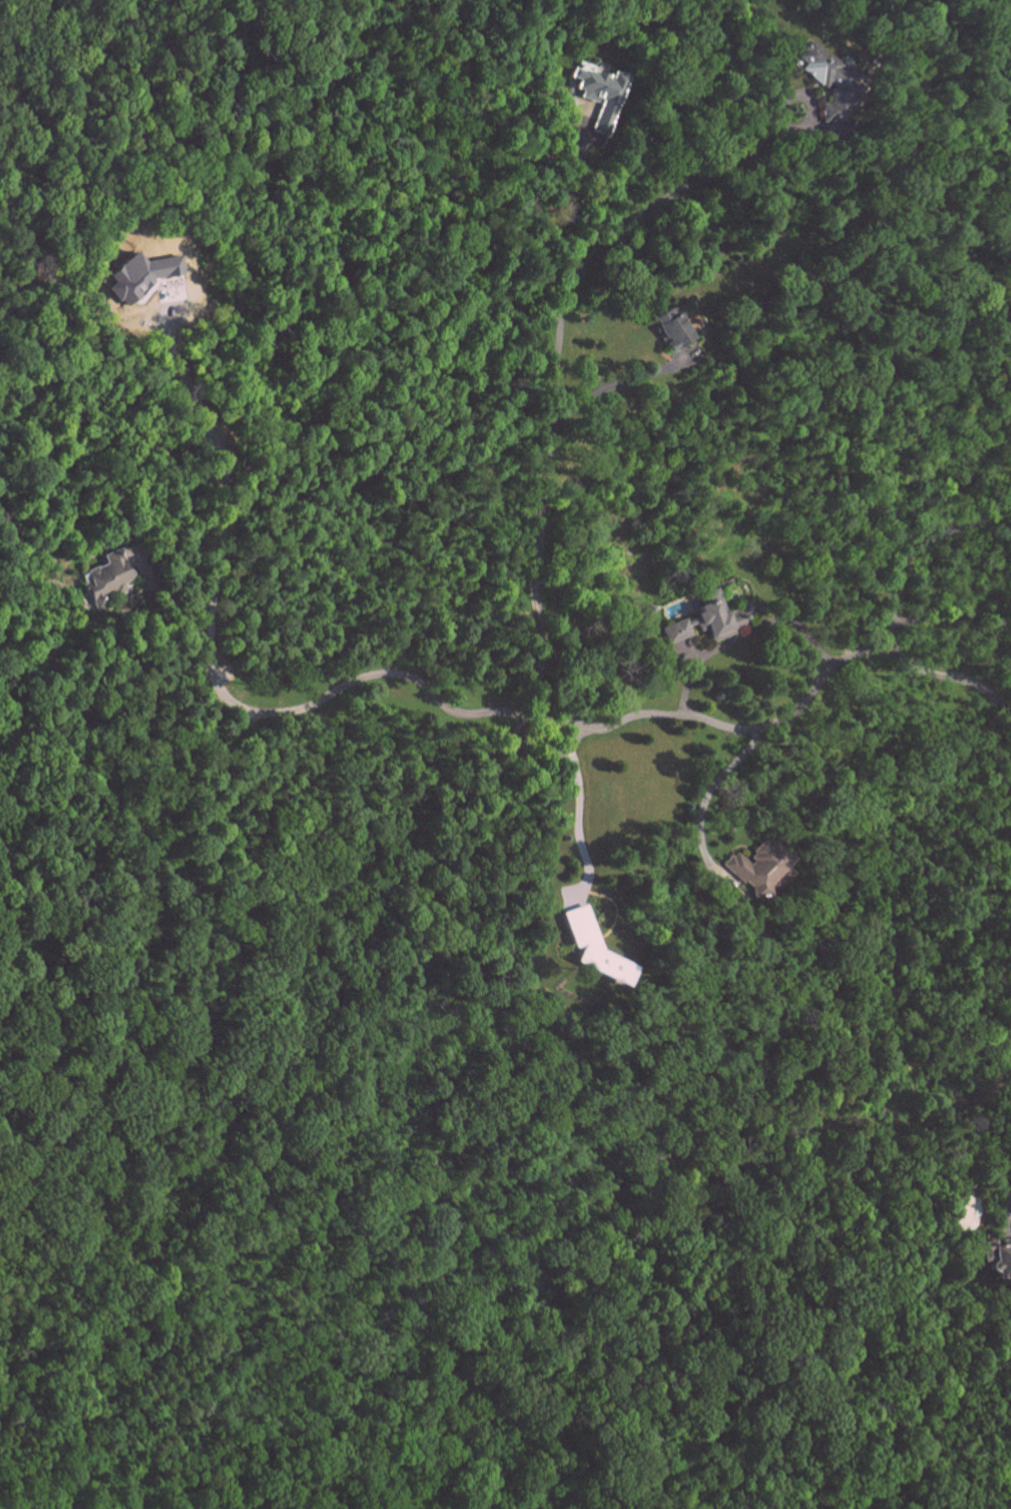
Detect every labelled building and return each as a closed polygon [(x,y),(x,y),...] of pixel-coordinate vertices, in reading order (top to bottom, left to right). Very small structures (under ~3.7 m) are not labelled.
[(848,65),(830,65),(820,59),(809,59),(809,36),(794,57),(803,63),(798,70),(826,91),(827,98),(823,103),(847,120),(863,98),(862,74),(848,65)] [(624,75),(611,71),(609,77),(573,67),(570,78),(579,80),(575,96),(598,102),(590,132),(608,136),(624,75)] [(184,299),(180,275),(171,276),(169,266),(163,259),(141,262),(134,253),(107,273),(110,293),(119,306),(125,304),(150,286),(155,286),(158,303),(184,299)] [(651,317),(666,353),(691,342),(676,306),(651,317)] [(132,579),(117,546),(101,554),(105,561),(78,573),(94,610),(105,606),(100,593),(132,579)] [(753,895),(790,878),(784,864),(787,862),(775,835),(747,848),(748,849),(724,860),(738,891),(748,886),(753,895)] [(572,948),(581,945),(574,963),(627,985),(636,965),(600,950),(587,904),(561,911),(572,948)] [(983,1262),(989,1261),(990,1272),(996,1271),(997,1279),(1010,1277),(1010,1244),(981,1248),(983,1262)]
